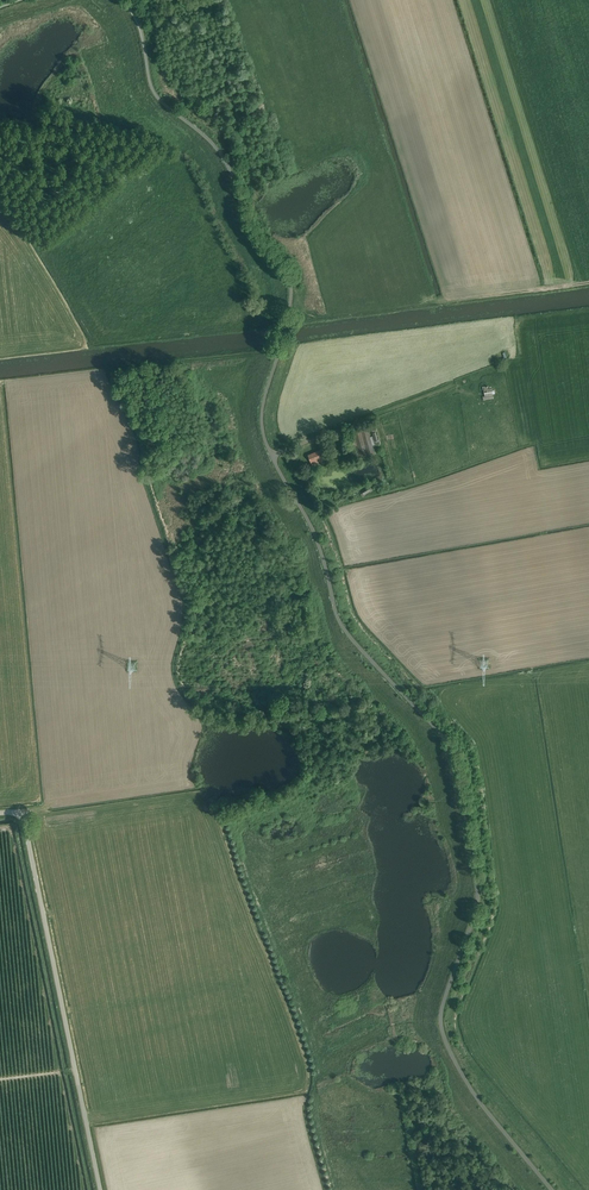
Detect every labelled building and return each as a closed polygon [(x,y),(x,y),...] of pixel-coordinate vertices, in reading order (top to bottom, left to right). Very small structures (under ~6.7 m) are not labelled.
[(487,386),(483,386),(483,390),(484,389),(485,396),(483,396),(483,400),(486,400),(485,399),(493,398),(493,395),(492,388),(488,389),(487,389),(487,386)] [(375,453),(367,426),(350,431),(357,458),(375,453)] [(324,459),(321,450),(309,455),(312,464),(324,459)] [(363,492),(361,493),(363,497),(365,495),(364,495),(370,491),(371,491),(373,490),(371,487),(369,488),(369,487),(362,492),(363,492)]
